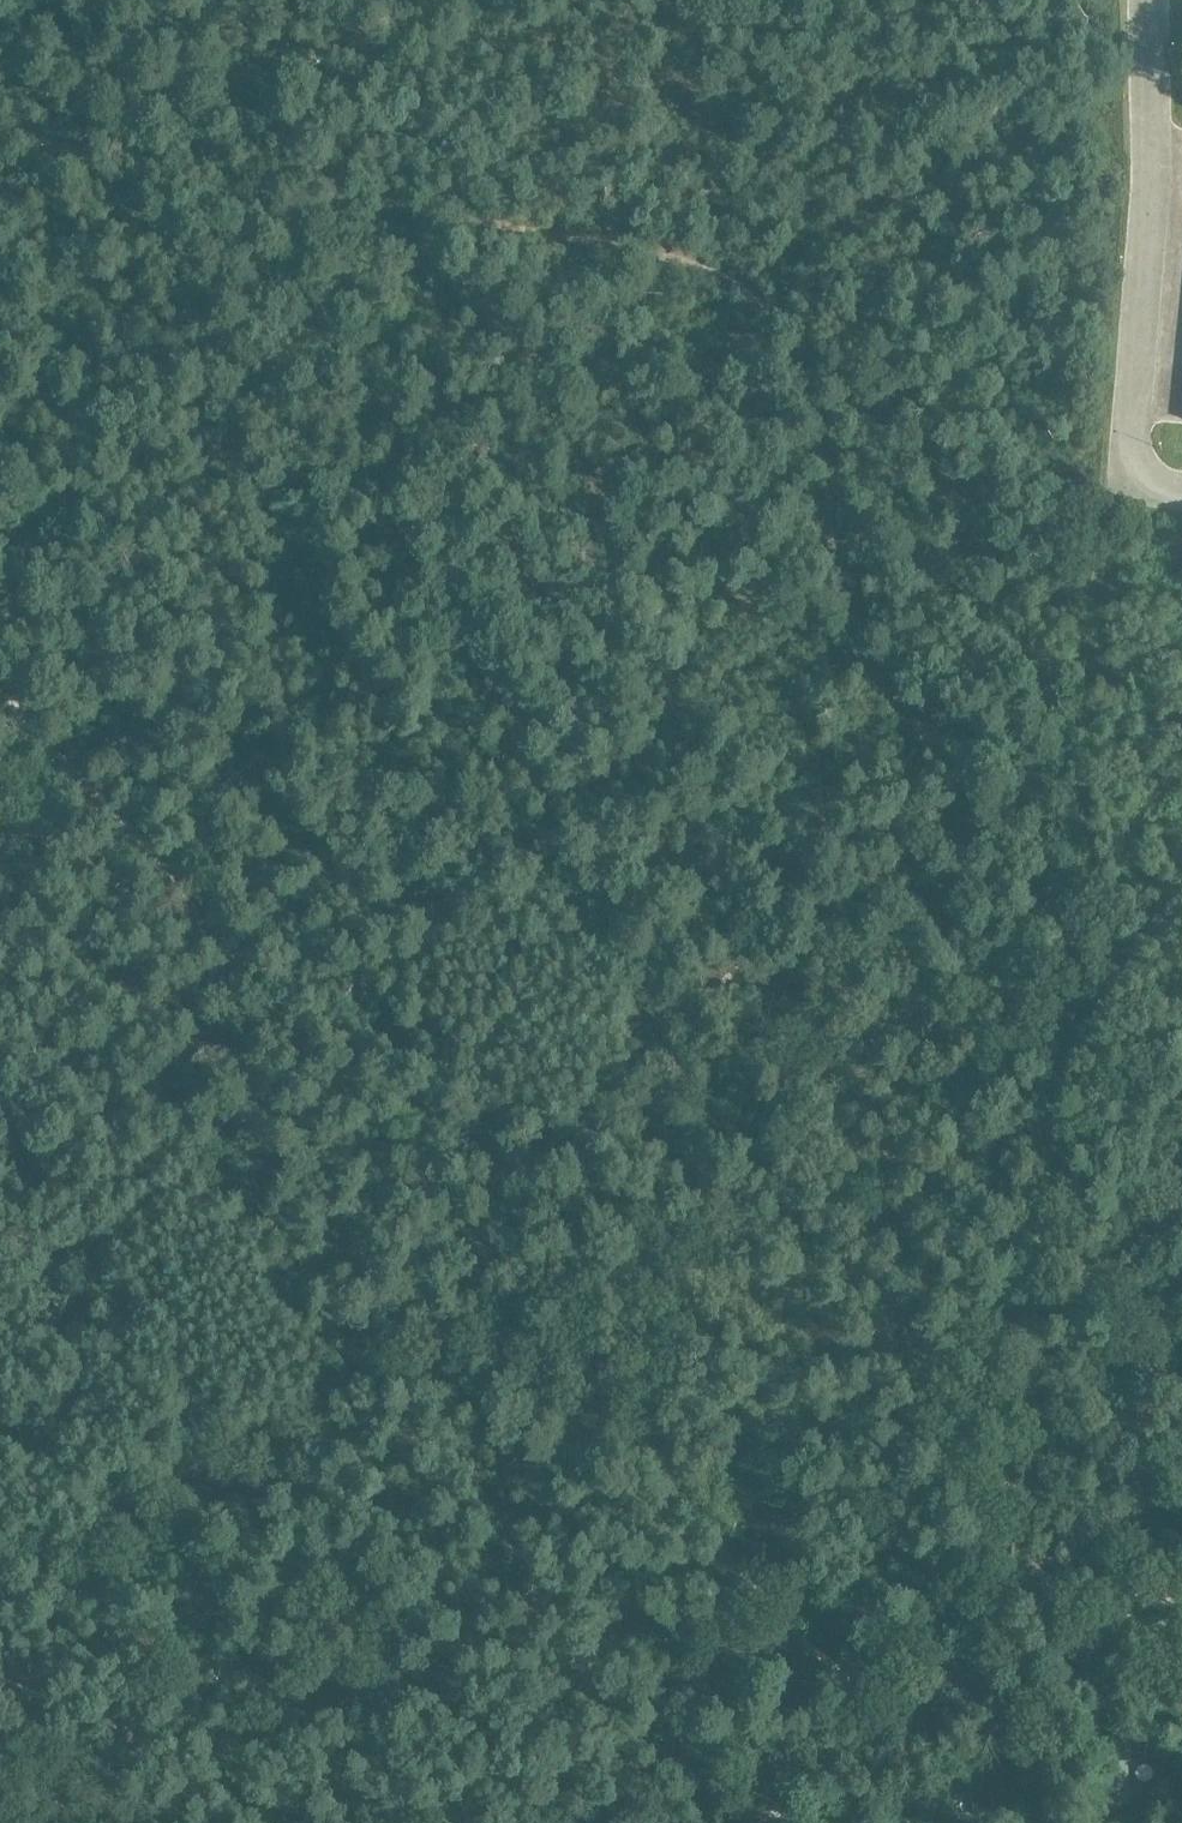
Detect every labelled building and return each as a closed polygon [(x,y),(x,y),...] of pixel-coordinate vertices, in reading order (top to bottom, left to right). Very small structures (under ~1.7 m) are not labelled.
[(1132,1803),(1126,1753),(1132,1752),(1130,1734),(1092,1738),(1094,1756),(1100,1756),(1106,1806),(1132,1803)]
